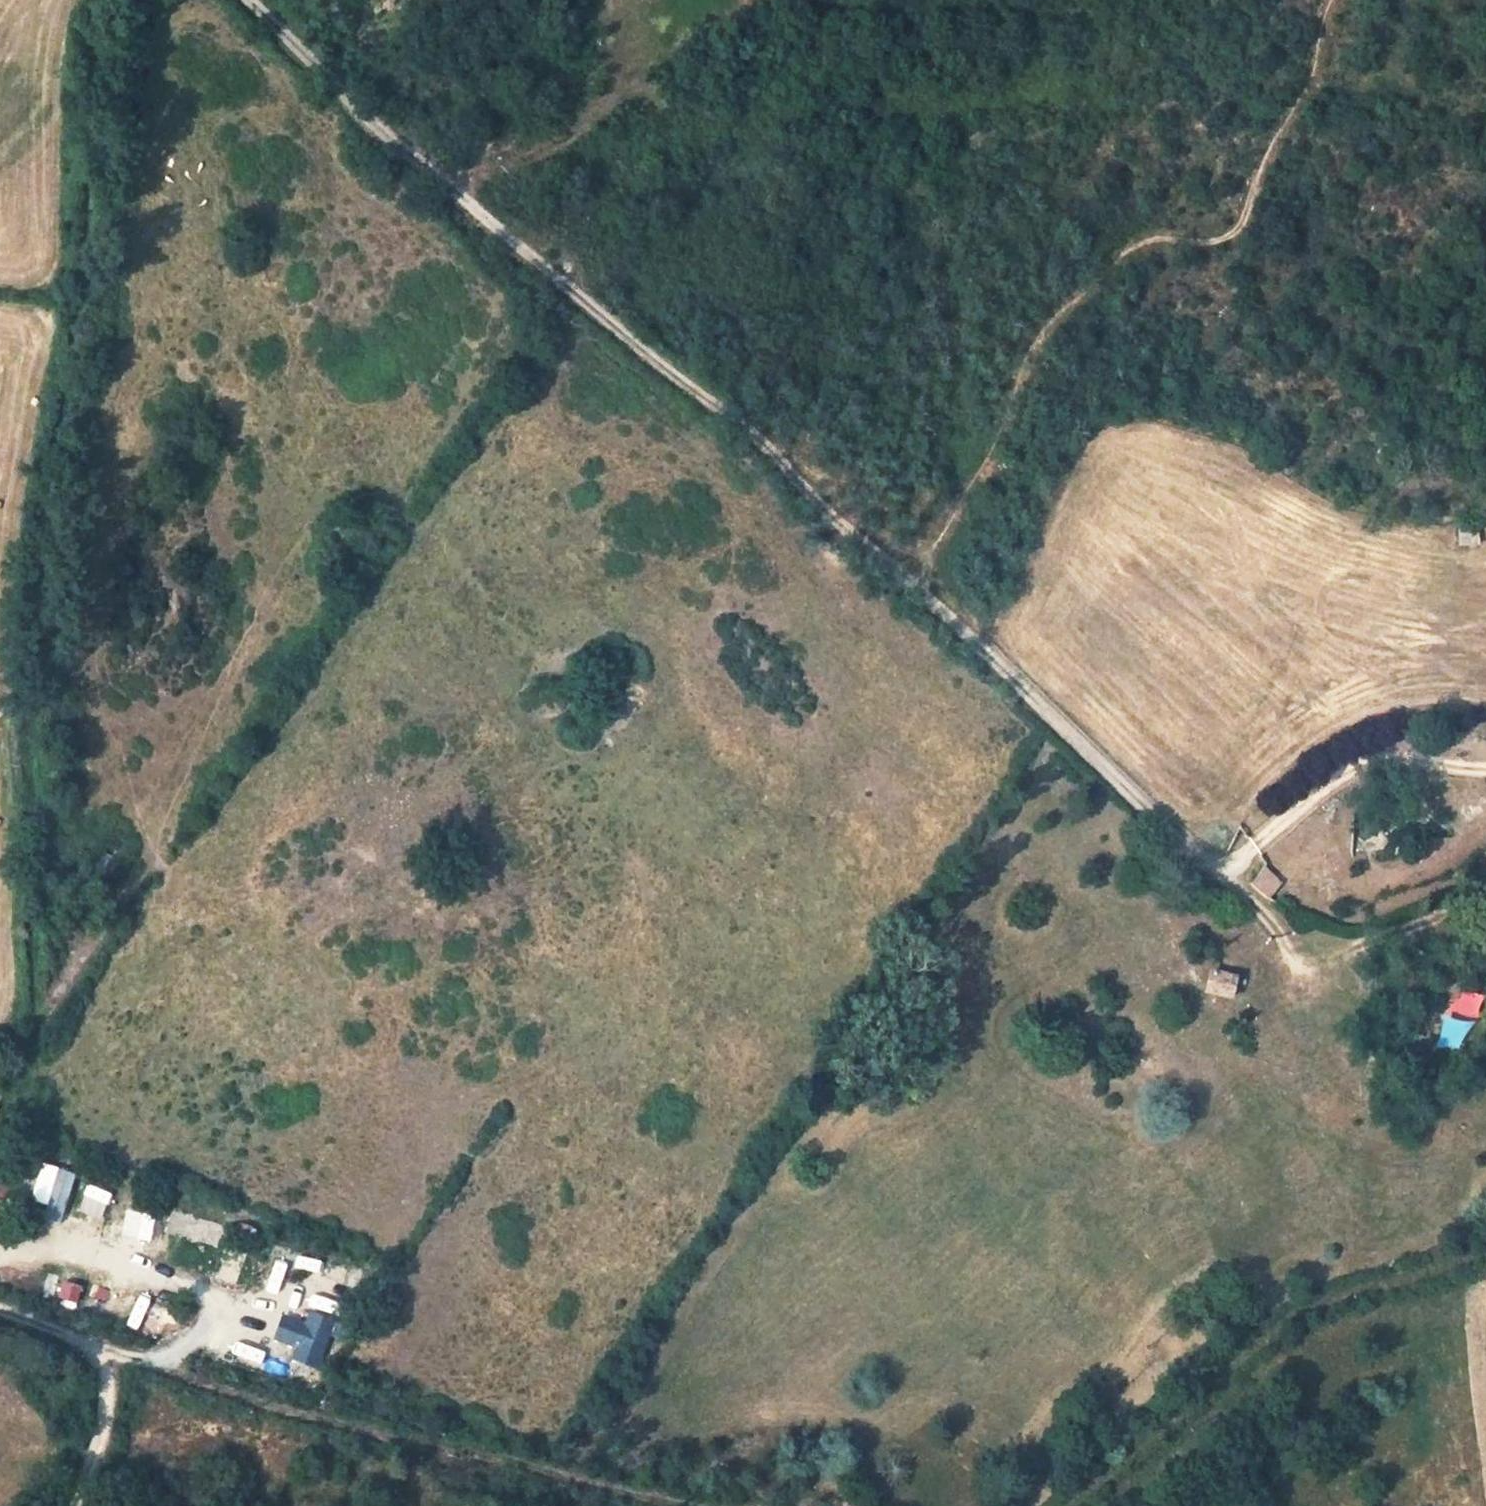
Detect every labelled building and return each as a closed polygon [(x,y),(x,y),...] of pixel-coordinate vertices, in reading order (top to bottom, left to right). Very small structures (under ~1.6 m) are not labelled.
[(1265,897),(1280,885),(1265,867),(1250,880),(1265,897)] [(1236,976),(1215,971),(1209,994),(1230,998),(1236,976)] [(101,1240),(133,1246),(138,1214),(107,1208),(101,1240)] [(164,1211),(146,1251),(166,1260),(184,1220),(164,1211)] [(275,1242),(264,1265),(290,1277),(301,1255),(275,1242)] [(298,1303),(330,1314),(341,1282),(308,1271),(298,1303)] [(105,1283),(96,1311),(127,1322),(137,1294),(105,1283)] [(305,1343),(316,1318),(292,1307),(280,1332),(305,1343)]
